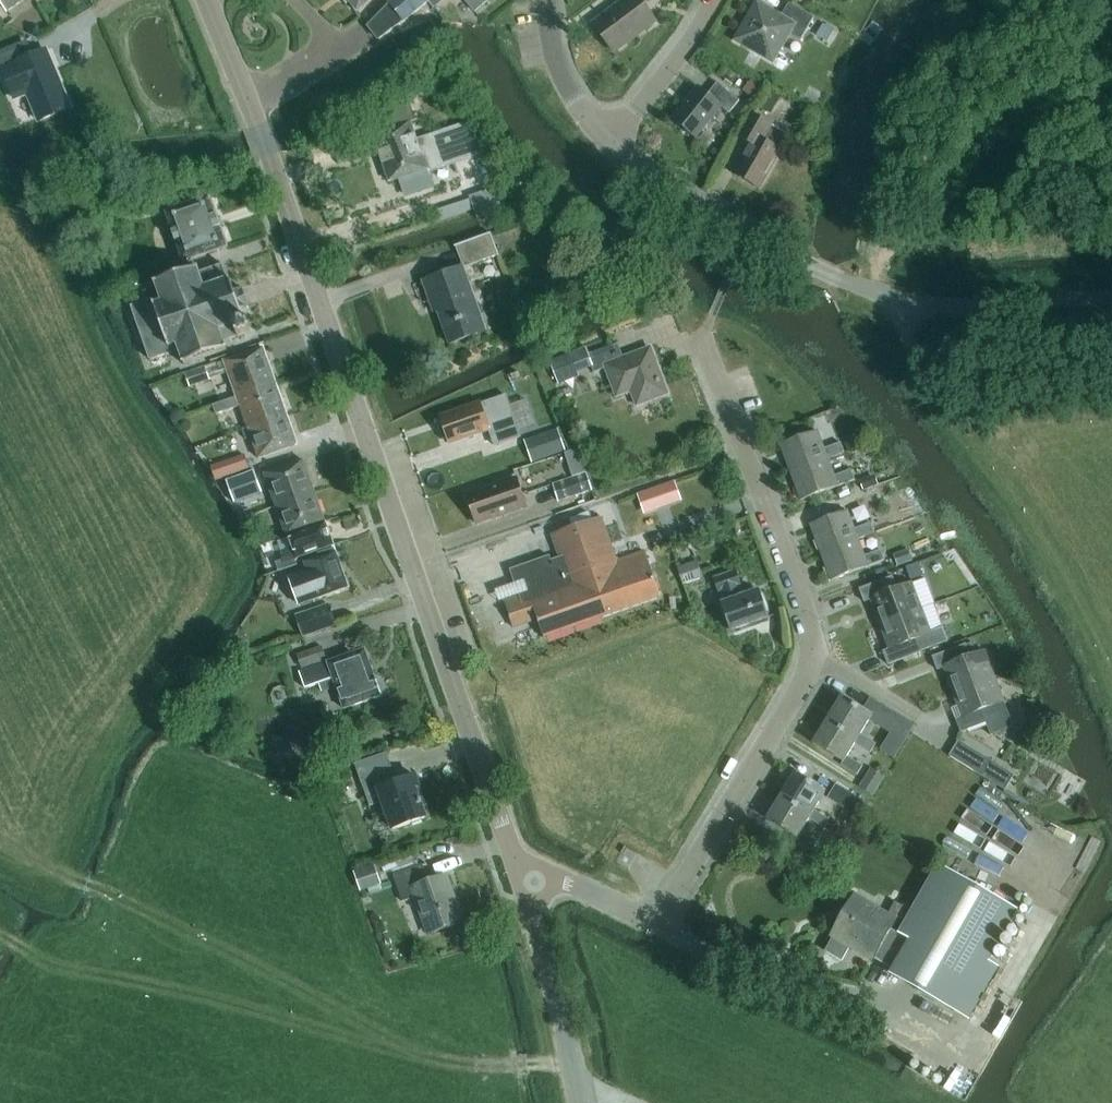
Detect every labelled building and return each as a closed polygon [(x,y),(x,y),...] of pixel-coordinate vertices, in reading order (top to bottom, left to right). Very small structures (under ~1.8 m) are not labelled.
[(8,11),(24,0),(1,0),(8,11)] [(358,12),(372,0),(348,0),(358,12)] [(369,26),(380,39),(405,22),(429,2),(427,0),(395,0),(390,4),(369,26)] [(475,11),(489,0),(465,0),(475,11)] [(593,23),(615,52),(656,21),(640,0),(624,0),(593,23)] [(801,40),(814,18),(789,3),(781,16),(757,2),(735,40),(773,62),(790,33),(801,40)] [(818,21),(812,32),(826,40),(833,29),(818,21)] [(0,54),(0,62),(15,98),(29,92),(41,121),(71,108),(46,50),(32,56),(27,43),(0,54)] [(751,96),(760,85),(752,78),(743,89),(751,96)] [(730,113),(740,100),(717,82),(708,94),(698,86),(672,119),(697,138),(722,107),(730,113)] [(771,112),(779,96),(765,89),(757,105),(771,112)] [(374,134),(390,182),(427,169),(438,165),(432,147),(421,151),(411,122),(416,121),(410,102),(381,111),(388,130),(374,134)] [(734,174),(760,188),(781,150),(789,136),(773,127),(774,126),(751,113),(738,136),(751,144),(734,174)] [(438,136),(447,162),(478,151),(470,125),(438,136)] [(476,198),(483,220),(513,210),(505,188),(476,198)] [(167,211),(180,252),(184,261),(184,262),(228,246),(211,196),(167,211)] [(465,243),(472,264),(499,255),(491,233),(465,243)] [(227,350),(224,341),(238,336),(238,337),(251,332),(247,319),(245,319),(241,309),(249,306),(243,287),(235,290),(231,278),(229,279),(223,263),(200,272),(199,268),(156,283),(158,288),(145,292),(149,301),(133,307),(151,360),(180,350),(185,364),(227,350)] [(450,344),(479,334),(473,317),(481,315),(463,266),(424,281),(431,302),(436,300),(440,310),(438,311),(450,344)] [(624,358),(618,344),(587,355),(594,373),(606,368),(617,396),(640,387),(646,402),(668,394),(651,348),(624,358)] [(190,386),(205,381),(229,372),(238,397),(276,383),(264,347),(225,361),(206,367),(186,374),(190,386)] [(571,353),(551,361),(558,380),(559,384),(580,376),(579,372),(571,353)] [(238,397),(214,406),(217,415),(241,406),(248,427),(287,413),(276,383),(238,397)] [(493,404),(507,400),(501,384),(488,387),(493,402),(483,406),(482,403),(441,418),(444,428),(442,428),(446,440),(449,439),(450,444),(491,429),(490,427),(500,424),(493,404)] [(259,458),(298,444),(287,413),(248,427),(259,458)] [(558,429),(525,440),(533,463),(564,452),(566,451),(558,429)] [(842,443),(825,449),(818,431),(782,445),(792,472),(828,458),(829,459),(845,453),(842,443)] [(848,450),(859,446),(855,437),(845,441),(848,450)] [(564,452),(572,476),(552,483),(561,510),(594,499),(584,472),(586,472),(578,447),(566,451),(564,452)] [(220,478),(248,467),(242,453),(214,464),(220,478)] [(839,486),(856,480),(852,470),(835,476),(829,459),(828,458),(792,472),(803,500),(839,486)] [(315,491),(304,460),(265,474),(276,504),(315,491)] [(255,471),(227,481),(235,503),(263,494),(255,471)] [(863,489),(878,484),(874,473),(859,479),(863,489)] [(478,524),(527,507),(517,478),(468,495),(478,524)] [(675,480),(662,485),(670,506),(683,501),(675,480)] [(325,521),(315,491),(276,504),(287,535),(289,534),(325,521)] [(872,523),(855,529),(848,511),(812,525),(822,552),(859,539),(876,533),(872,523)] [(646,551),(617,561),(602,517),(552,534),(560,558),(552,561),(551,556),(511,570),(520,596),(505,601),(514,628),(538,619),(545,639),(662,598),(646,551)] [(298,558),(334,545),(325,521),(289,534),(294,549),(288,551),(290,554),(281,558),(284,565),(299,559),(298,558)] [(865,556),(859,539),(822,552),(833,580),(869,566),(886,560),(882,550),(865,556)] [(319,554),(320,557),(305,562),(308,571),(290,578),(299,604),(318,598),(349,588),(335,548),(319,554)] [(908,548),(894,554),(898,565),(912,560),(908,548)] [(672,561),(668,549),(656,553),(660,565),(672,561)] [(683,583),(702,576),(696,560),(677,567),(683,583)] [(919,563),(907,567),(911,580),(924,576),(919,563)] [(742,597),(738,585),(740,584),(736,572),(716,579),(720,591),(722,591),(726,603),(724,604),(733,630),(768,617),(759,592),(742,597)] [(894,576),(861,589),(866,602),(872,600),(881,624),(924,608),(914,583),(899,589),(894,576)] [(329,602),(296,613),(304,635),(337,624),(329,602)] [(923,651),(918,639),(933,633),(924,608),(881,624),(891,649),(885,651),(890,664),(923,651)] [(966,644),(934,657),(939,670),(945,668),(954,692),(996,676),(987,651),(971,657),(966,644)] [(298,655),(302,668),(327,659),(323,647),(298,655)] [(375,676),(365,649),(300,673),(306,688),(320,684),(322,693),(338,689),(345,709),(383,695),(382,694),(385,688),(382,680),(376,677),(376,676),(375,676)] [(952,707),(957,719),(962,733),(987,723),(991,734),(1013,725),(1004,702),(1005,701),(996,676),(954,692),(958,704),(952,707)] [(842,697),(828,720),(859,739),(856,743),(872,752),(877,743),(861,734),(873,715),(842,697)] [(914,726),(896,714),(888,727),(907,739),(914,726)] [(844,762),(842,765),(858,774),(863,766),(848,756),(856,743),(859,739),(828,720),(814,743),(844,762)] [(959,739),(949,755),(973,770),(983,754),(959,739)] [(983,755),(973,771),(999,786),(1008,771),(983,755)] [(420,787),(416,775),(392,784),(386,767),(360,777),(370,806),(383,801),(393,830),(426,818),(416,788),(420,787)] [(871,767),(859,786),(873,794),(885,775),(871,767)] [(831,819),(815,810),(826,792),(796,773),(782,796),(813,815),(810,819),(825,828),(831,819)] [(865,801),(837,783),(828,797),(856,815),(865,801)] [(1006,810),(1010,800),(986,789),(976,809),(986,813),(983,821),(1000,829),(1001,827),(1028,840),(1035,824),(1006,810)] [(768,820),(798,838),(796,841),(812,850),(817,842),(802,832),(810,819),(813,815),(782,796),(768,820)] [(361,890),(381,883),(374,863),(354,871),(361,890)] [(429,882),(423,865),(394,875),(403,902),(416,897),(429,934),(463,922),(447,876),(429,882)] [(856,895),(847,912),(841,921),(842,921),(832,937),(834,938),(827,952),(843,961),(850,948),(874,961),(875,959),(894,970),(891,975),(970,1020),(1000,967),(989,961),(1018,910),(940,865),(900,933),(892,928),(898,917),(903,920),(910,908),(905,905),(904,906),(896,902),(889,914),(856,895)]
